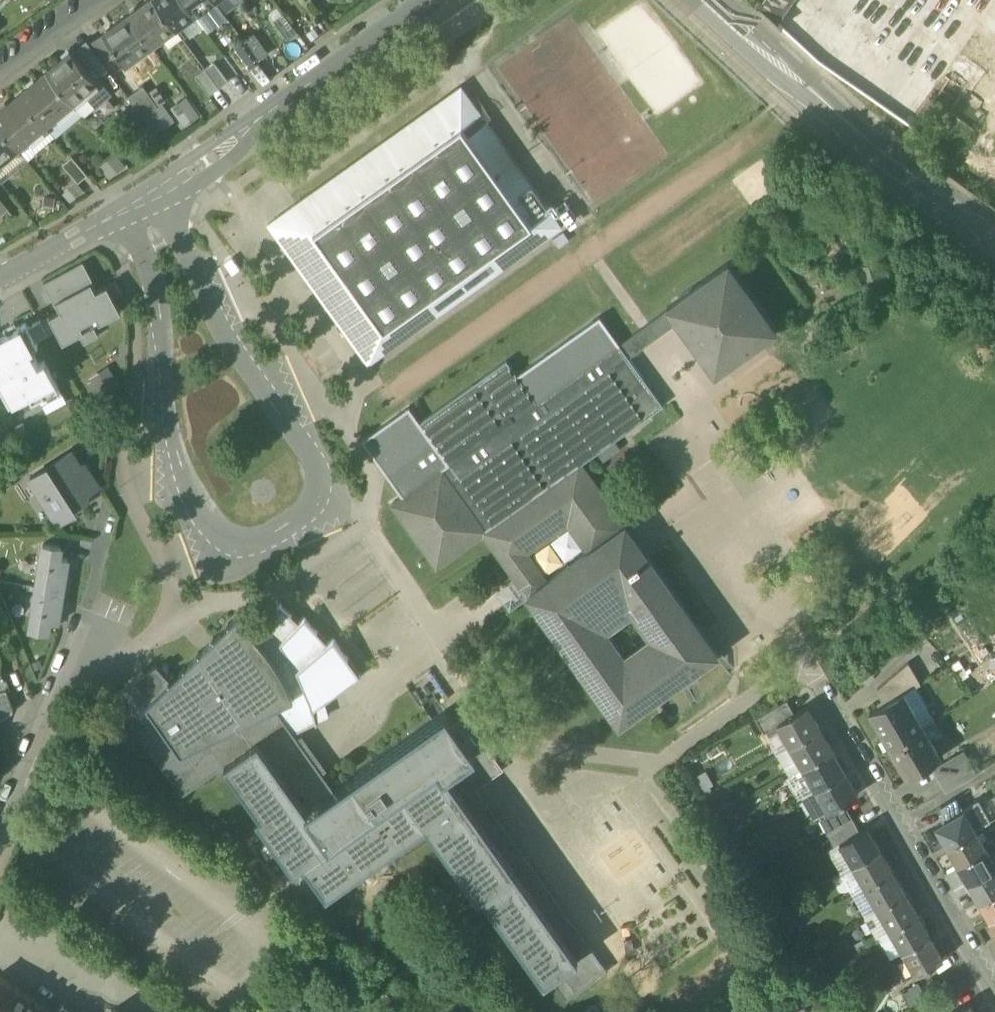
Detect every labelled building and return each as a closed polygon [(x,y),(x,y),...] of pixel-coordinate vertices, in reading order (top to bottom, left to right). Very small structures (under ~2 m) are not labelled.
[(128,15),(149,44),(151,46),(164,37),(162,34),(173,26),(154,0),(148,0),(128,15)] [(173,26),(175,29),(183,23),(181,21),(193,12),(184,0),(154,0),(173,26)] [(193,12),(195,15),(199,12),(202,9),(200,7),(209,0),(184,0),(193,12)] [(214,0),(209,0),(200,7),(202,9),(199,12),(210,28),(226,17),(214,0)] [(754,2),(754,3),(776,23),(793,0),(756,0),(754,2)] [(206,31),(210,28),(199,12),(195,15),(206,31)] [(274,19),(288,39),(297,32),(283,12),(274,19)] [(138,52),(149,44),(128,15),(103,33),(113,45),(112,46),(117,53),(126,65),(140,54),(138,52)] [(89,43),(104,63),(117,53),(112,46),(113,45),(103,33),(89,43)] [(253,34),(244,41),(258,60),(267,53),(253,34)] [(87,40),(72,52),(95,79),(107,69),(104,63),(89,43),(87,40)] [(248,67),(258,60),(244,41),(234,48),(248,67)] [(47,72),(72,101),(96,81),(96,80),(95,79),(72,52),(71,51),(47,72)] [(966,92),(982,70),(963,56),(947,78),(966,92)] [(213,61),(204,68),(218,87),(227,81),(213,61)] [(209,94),(218,87),(204,68),(194,75),(209,94)] [(28,87),(19,95),(45,124),(72,101),(47,72),(36,81),(35,80),(27,86),(28,87)] [(97,78),(96,80),(96,81),(72,101),(84,116),(110,93),(97,78)] [(127,96),(143,119),(154,112),(159,108),(143,85),(127,96)] [(268,223),(368,363),(561,225),(461,85),(268,223)] [(0,111),(0,127),(18,147),(45,124),(19,95),(8,104),(7,103),(0,109),(0,110),(0,111)] [(187,95),(170,102),(179,123),(196,115),(187,95)] [(164,127),(154,112),(143,119),(154,134),(164,127)] [(18,147),(0,127),(0,162),(18,147)] [(108,175),(123,164),(114,151),(98,163),(108,175)] [(63,164),(79,182),(87,174),(72,156),(63,164)] [(576,217),(564,201),(554,208),(566,224),(576,217)] [(83,262),(43,283),(55,304),(57,303),(93,284),(94,283),(83,262)] [(668,306),(677,319),(715,371),(774,329),(727,263),(668,306)] [(96,291),(93,284),(57,303),(60,309),(40,320),(48,334),(56,329),(63,341),(78,333),(83,343),(98,335),(93,325),(121,310),(114,298),(123,294),(115,280),(96,291)] [(668,306),(619,343),(628,355),(677,319),(668,306)] [(600,315),(517,374),(536,401),(618,342),(600,315)] [(0,336),(0,388),(9,405),(28,395),(32,402),(58,388),(44,361),(38,364),(31,349),(37,346),(35,341),(48,334),(40,320),(28,327),(26,323),(0,336)] [(484,533),(528,594),(546,581),(525,552),(567,521),(588,551),(624,525),(580,463),(662,404),(628,355),(619,343),(618,342),(536,401),(517,374),(506,359),(419,421),(449,463),(402,496),(391,504),(436,567),(484,533)] [(409,406),(361,439),(402,496),(449,463),(419,421),(409,406)] [(1,417),(0,418),(0,441),(11,435),(1,417)] [(80,467),(70,451),(29,478),(57,522),(75,510),(72,507),(87,498),(84,494),(83,495),(70,474),(81,467),(80,467)] [(83,495),(84,494),(98,486),(84,465),(80,467),(81,467),(70,474),(83,495)] [(528,594),(589,681),(622,658),(600,627),(629,607),(651,638),(687,612),(624,525),(588,551),(546,581),(528,594)] [(43,544),(36,587),(63,592),(68,560),(60,558),(62,547),(43,544)] [(63,592),(36,587),(29,630),(48,633),(50,622),(58,624),(63,592)] [(280,603),(255,634),(267,649),(283,673),(294,697),(274,707),(293,733),(315,723),(315,724),(317,724),(316,721),(324,717),(321,704),(361,676),(333,637),(327,643),(305,616),(299,622),(280,603)] [(687,612),(651,638),(622,658),(589,681),(619,722),(716,653),(687,612)] [(333,790),(293,733),(274,707),(294,697),(283,673),(267,649),(255,634),(246,624),(236,616),(169,681),(156,666),(113,697),(182,794),(225,764),(260,814),(256,817),(293,869),(303,861),(325,895),(425,823),(478,897),(482,895),(544,981),(550,977),(566,999),(606,971),(590,947),(576,957),(445,773),(488,743),(475,725),(462,734),(445,710),(333,790)] [(5,688),(9,686),(0,659),(0,690),(5,688)] [(877,687),(885,701),(902,691),(903,692),(914,686),(920,682),(908,661),(877,687)] [(13,710),(5,688),(0,673),(0,720),(13,710)] [(914,686),(903,692),(914,712),(925,706),(914,686)] [(922,725),(914,712),(903,692),(902,691),(885,701),(869,710),(889,745),(922,726),(922,725)] [(754,717),(763,732),(777,724),(777,723),(794,713),(786,699),(754,717)] [(777,724),(790,746),(820,728),(807,706),(794,713),(777,723),(777,724)] [(933,719),(925,706),(914,712),(922,725),(933,719)] [(922,726),(889,745),(907,776),(940,757),(922,726)] [(790,746),(802,767),(833,750),(820,728),(790,746)] [(802,767),(815,789),(845,771),(833,750),(802,767)] [(962,751),(953,756),(959,767),(969,761),(962,751)] [(932,768),(945,790),(975,773),(969,761),(959,767),(953,756),(932,768)] [(858,794),(845,771),(815,789),(828,811),(843,803),(858,794)] [(940,807),(947,819),(963,810),(955,798),(940,807)] [(977,802),(963,810),(974,830),(988,822),(977,802)] [(819,816),(827,830),(851,816),(843,803),(828,811),(819,816)] [(974,830),(963,810),(947,819),(936,825),(947,845),(974,830)] [(859,830),(851,816),(827,830),(835,843),(839,842),(859,830)] [(839,842),(852,864),(880,848),(866,826),(859,830),(839,842)] [(984,847),(974,830),(947,845),(957,863),(984,847)] [(968,882),(994,866),(989,856),(984,847),(957,863),(968,882)] [(852,864),(865,886),(892,870),(880,848),(852,864)] [(994,866),(968,882),(979,901),(994,892),(994,866)] [(865,886),(877,908),(905,892),(892,870),(865,886)] [(877,908),(890,930),(918,914),(905,892),(877,908)] [(994,915),(994,892),(979,901),(989,918),(994,915)] [(890,930),(903,951),(930,935),(918,914),(890,930)] [(574,954),(586,946),(569,920),(557,928),(574,954)] [(943,958),(930,935),(903,951),(916,974),(943,958)] [(0,975),(0,1011),(53,1011),(0,975)] [(969,1002),(951,1011),(974,1011),(969,1002)]
